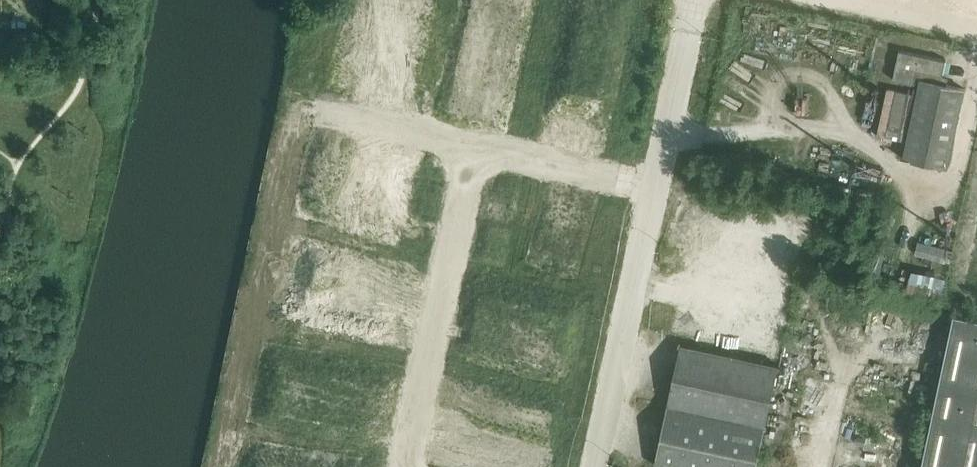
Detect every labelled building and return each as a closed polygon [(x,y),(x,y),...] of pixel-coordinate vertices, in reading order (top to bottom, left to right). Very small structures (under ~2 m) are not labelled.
[(946,60),(899,49),(892,79),(919,85),(903,157),(947,166),(964,88),(941,83),(946,60)] [(896,263),(892,278),(921,285),(924,270),(896,263)] [(954,313),(922,466),(976,466),(976,318),(954,313)] [(667,404),(765,426),(778,366),(678,344),(678,345),(680,345),(667,404)] [(756,465),(765,426),(667,404),(654,464),(667,466),(705,466),(707,459),(719,462),(720,457),(756,465)]
